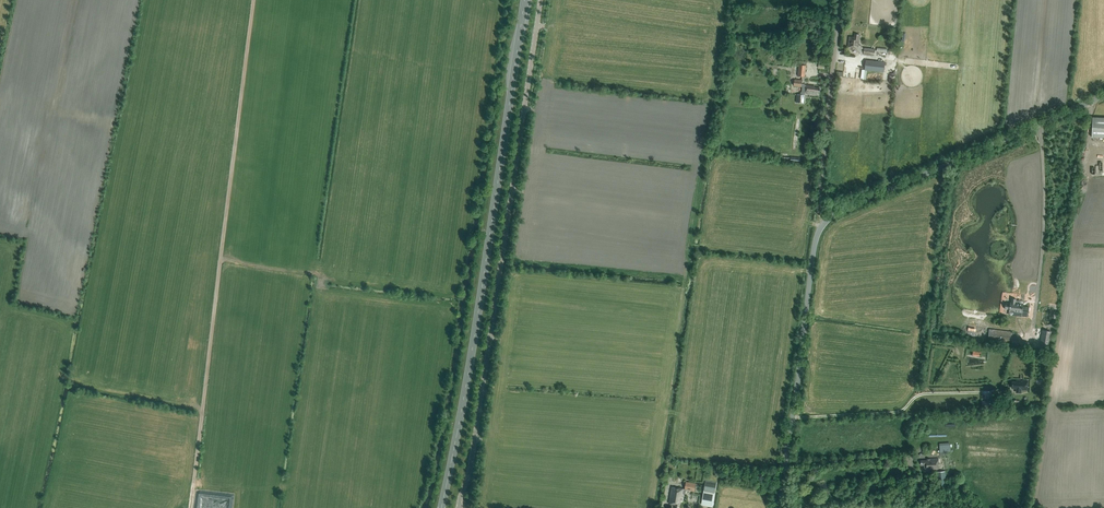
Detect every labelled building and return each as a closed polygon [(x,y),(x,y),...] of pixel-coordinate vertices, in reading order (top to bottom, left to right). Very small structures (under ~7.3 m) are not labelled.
[(875,56),(875,49),(864,48),(864,49),(861,45),(858,45),(860,35),(855,34),(854,38),(849,37),(848,47),(854,48),(854,50),(858,50),(861,54),(875,56)] [(885,62),(866,60),(865,70),(884,72),(885,62)] [(805,77),(806,65),(799,64),(798,76),(805,77)] [(801,94),(798,94),(797,102),(804,103),(805,92),(817,94),(817,92),(820,92),(820,88),(814,87),(815,86),(806,85),(804,84),(802,84),(802,80),(795,80),(795,86),(802,86),(803,87),(802,92),(801,92),(801,94)] [(1093,117),(1092,137),(1103,138),(1103,118),(1093,117)] [(1009,309),(1009,311),(1022,312),(1023,311),(1029,312),(1029,307),(1025,306),(1025,307),(1023,307),(1023,304),(1020,303),(1020,300),(1016,300),(1016,299),(1011,298),(1011,302),(1010,302),(1010,303),(1005,303),(1005,309),(1009,309)] [(1025,336),(1026,317),(1015,316),(1014,335),(1025,336)] [(988,340),(1010,343),(1012,332),(1012,331),(989,329),(988,340)] [(1043,330),(1042,338),(1046,338),(1046,342),(1046,346),(1048,346),(1051,331),(1043,330)] [(1021,392),(1021,390),(1027,390),(1027,380),(1016,380),(1016,381),(1012,381),(1011,388),(1016,388),(1016,392),(1021,392)] [(930,460),(921,460),(921,465),(925,465),(925,471),(929,471),(929,470),(939,469),(938,458),(930,458),(930,460)] [(945,471),(937,472),(938,485),(946,484),(945,471)] [(671,487),(668,503),(674,504),(674,507),(679,507),(680,502),(682,502),(683,494),(685,494),(686,489),(695,491),(696,483),(686,481),(684,489),(671,487)] [(706,481),(701,505),(712,507),(717,483),(706,481)]
